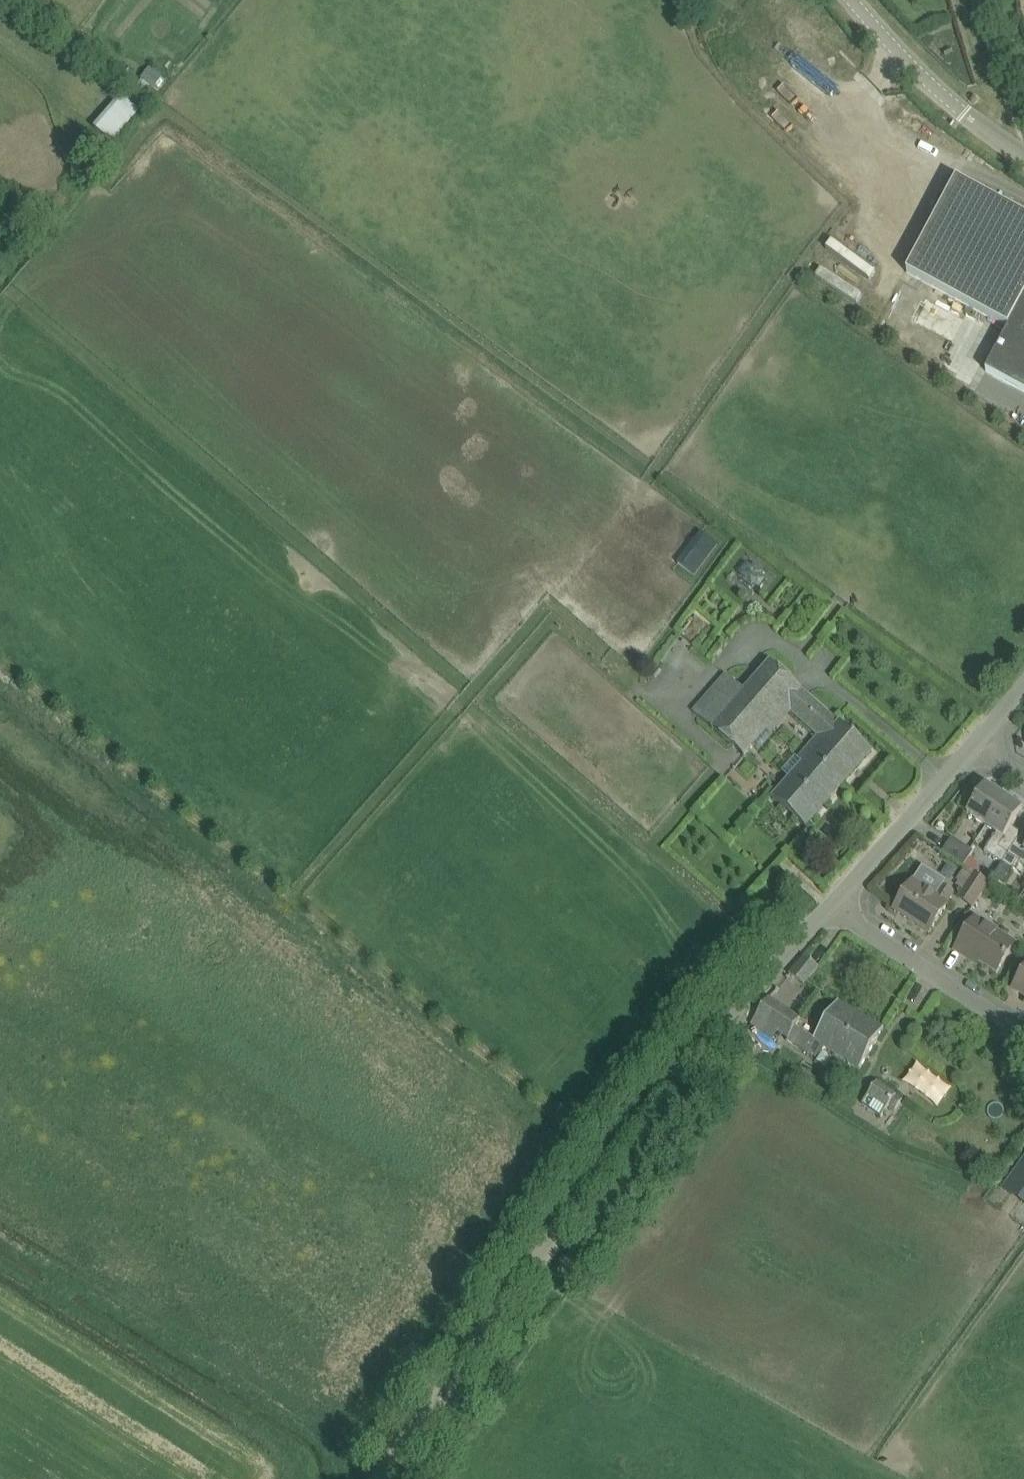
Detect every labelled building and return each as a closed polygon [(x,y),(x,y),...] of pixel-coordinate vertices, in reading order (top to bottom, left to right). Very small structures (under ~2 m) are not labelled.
[(140,80),(153,90),(163,78),(149,67),(140,80)] [(121,94),(94,125),(113,142),(140,111),(121,94)] [(987,372),(1023,392),(1023,218),(956,182),(907,276),(1009,330),(987,372)] [(834,241),(828,248),(872,279),(877,271),(834,241)] [(823,268),(818,276),(857,303),(863,295),(823,268)] [(696,577),(719,545),(701,532),(678,564),(696,577)] [(800,756),(806,761),(773,798),(807,828),(873,752),(771,663),(745,693),(731,680),(698,717),(744,757),(767,730),(773,735),(793,713),(819,735),(800,756)] [(968,814),(987,826),(1005,798),(987,786),(968,814)] [(987,851),(1004,863),(1023,833),(1013,826),(1023,810),(1005,798),(987,826),(998,833),(987,851)] [(1023,833),(1004,863),(1013,869),(1019,860),(1023,864),(1023,834),(1023,833)] [(965,866),(974,852),(953,838),(943,852),(965,866)] [(954,893),(944,886),(947,882),(924,867),(895,911),(930,934),(949,904),(947,903),(954,893)] [(974,873),(958,899),(973,908),(989,883),(974,873)] [(1016,945),(976,919),(956,950),(972,961),(974,957),(998,973),(1016,945)] [(806,958),(804,956),(790,973),(791,974),(804,985),(818,968),(806,958)] [(1015,989),(1023,995),(1023,974),(1015,989)] [(770,998),(756,1018),(818,1059),(826,1047),(862,1068),(885,1029),(839,1001),(819,1036),(798,1022),(801,1018),(786,1009),(770,998)] [(751,1056),(758,1045),(744,1036),(737,1047),(751,1056)] [(889,1104),(895,1108),(901,1099),(876,1083),(863,1104),(882,1116),(889,1104)] [(1021,1164),(1004,1188),(1023,1202),(1023,1160),(1021,1164)]
